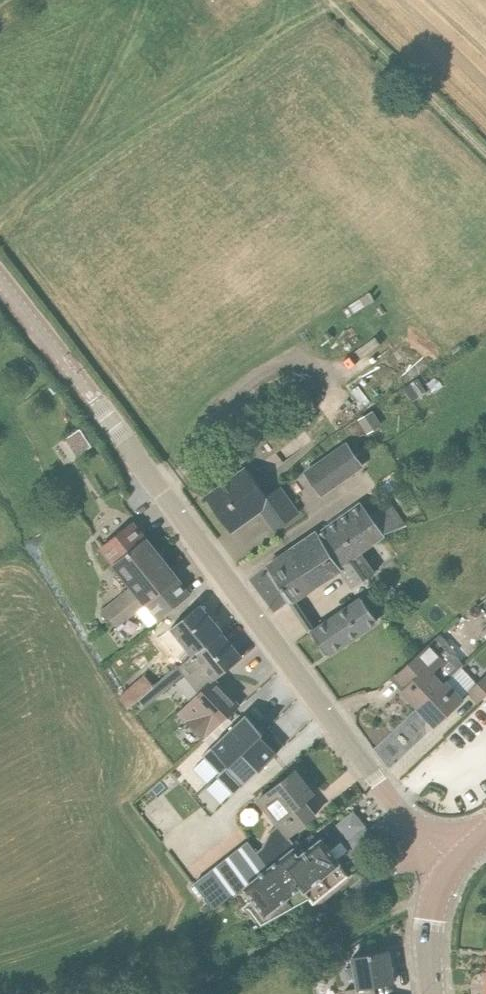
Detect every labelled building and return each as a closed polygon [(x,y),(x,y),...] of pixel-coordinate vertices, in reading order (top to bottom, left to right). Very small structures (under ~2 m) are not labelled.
[(416,378),(403,387),(413,401),(426,392),(416,378)] [(376,408),(361,418),(369,432),(385,422),(376,408)] [(82,428),(67,438),(79,455),(94,446),(82,428)] [(347,440),(304,470),(321,496),(365,466),(347,440)] [(231,530),(259,509),(273,531),(300,512),(280,486),(266,495),(247,468),(224,486),(207,497),(231,530)] [(267,566),(280,585),(375,521),(369,513),(362,501),(267,566)] [(375,521),(280,585),(291,600),(340,567),(341,565),(363,550),(385,536),(383,533),(375,521)] [(112,565),(130,587),(138,597),(145,605),(147,604),(178,579),(145,538),(129,551),(112,565)] [(354,586),(377,571),(363,550),(341,565),(340,567),(354,586)] [(145,605),(138,611),(150,625),(158,618),(159,619),(190,594),(178,579),(147,604),(145,605)] [(138,597),(123,609),(115,599),(102,610),(116,628),(130,616),(138,610),(138,611),(145,605),(138,597)] [(363,599),(312,632),(327,654),(377,620),(363,599)] [(169,630),(191,656),(192,657),(221,633),(199,605),(169,630)] [(241,657),(221,633),(192,657),(191,656),(179,666),(185,674),(199,691),(213,680),(241,657)] [(417,707),(446,680),(464,664),(455,654),(457,652),(440,633),(397,673),(407,684),(401,690),(417,707)] [(166,689),(177,680),(171,672),(160,681),(166,689)] [(143,673),(118,696),(129,709),(153,686),(143,673)] [(467,692),(478,703),(485,695),(485,675),(467,692)] [(177,714),(204,741),(239,706),(213,680),(199,691),(177,714)] [(464,700),(446,680),(417,707),(435,726),(464,700)] [(262,736),(266,734),(248,715),(201,755),(218,774),(262,736)] [(232,795),(280,754),(262,736),(218,774),(215,776),(232,795)] [(257,800),(287,838),(316,815),(305,801),(314,793),(295,770),(257,800)] [(266,867),(234,891),(261,924),(267,917),(264,913),(301,886),(311,896),(345,869),(338,864),(339,862),(321,838),(318,839),(312,833),(266,867)] [(247,843),(194,883),(214,908),(234,891),(266,867),(247,843)] [(358,988),(345,991),(346,993),(376,993),(374,985),(394,982),(389,950),(353,956),(358,988)]
